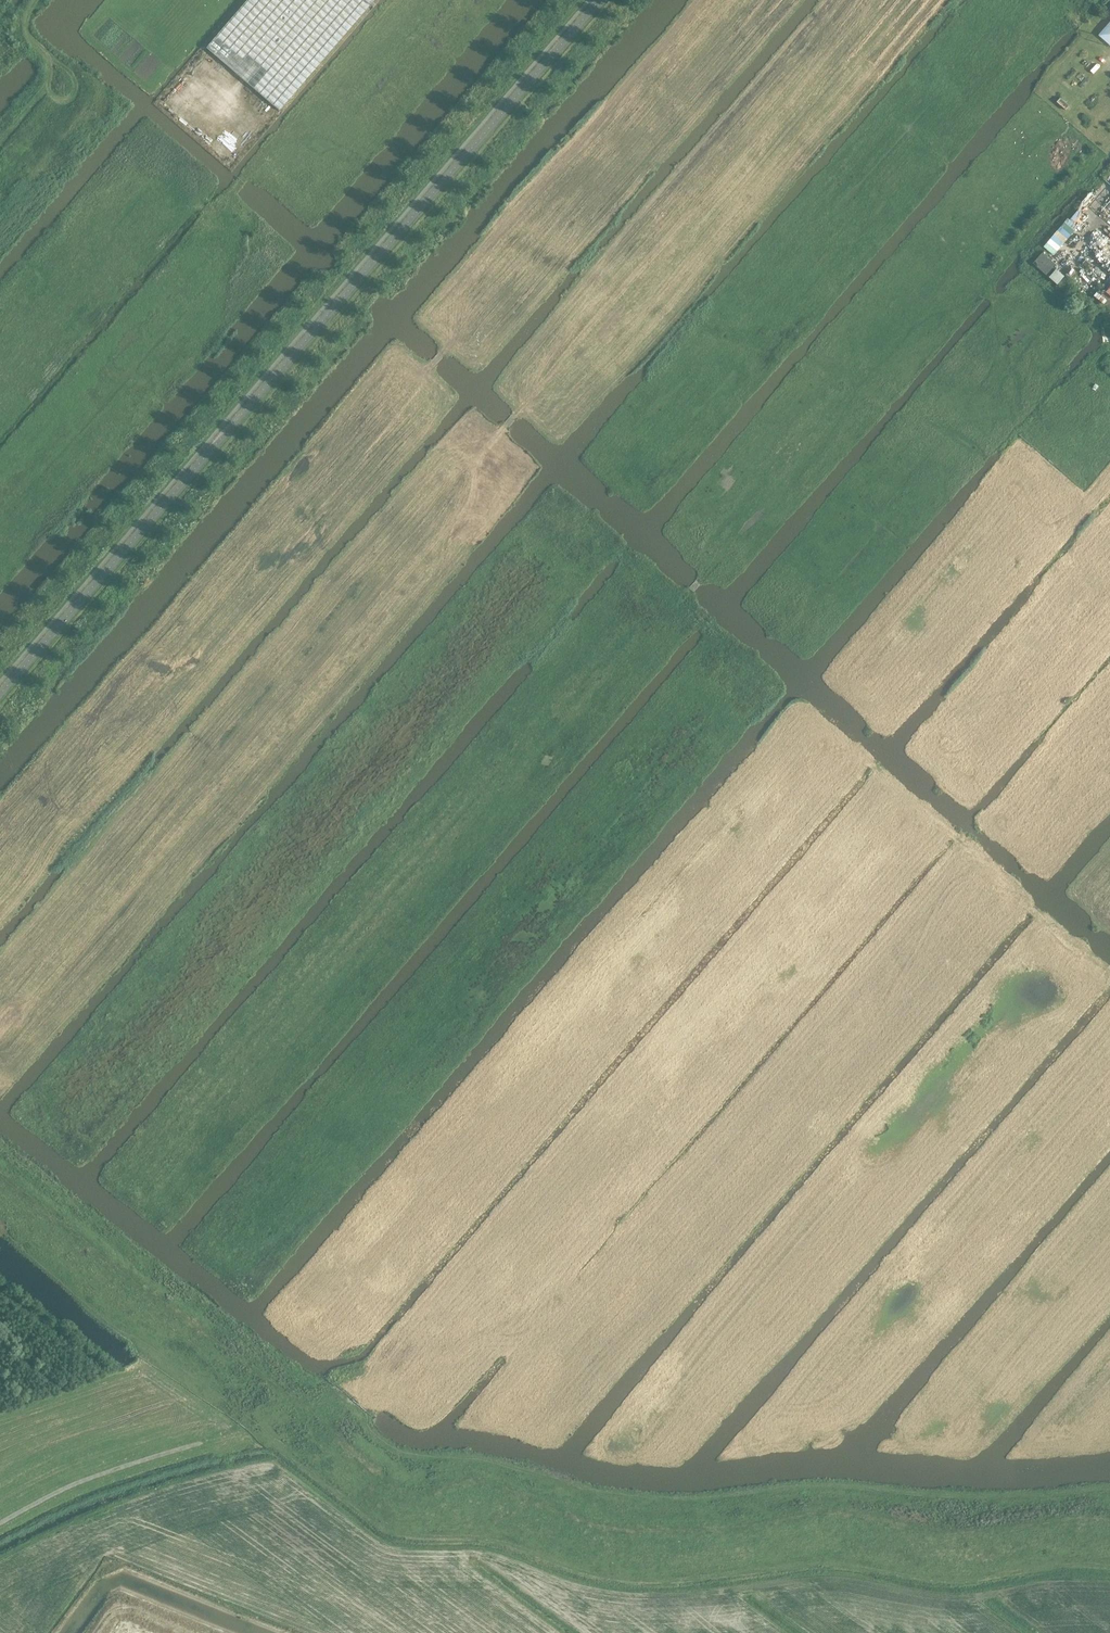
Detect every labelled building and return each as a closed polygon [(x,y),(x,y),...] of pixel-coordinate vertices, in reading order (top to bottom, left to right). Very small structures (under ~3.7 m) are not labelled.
[(206,47),(279,110),(374,0),(247,0),(206,47)] [(1099,34),(1109,43),(1109,21),(1099,34)] [(1043,251),(1035,261),(1058,283),(1067,274),(1043,251)]
